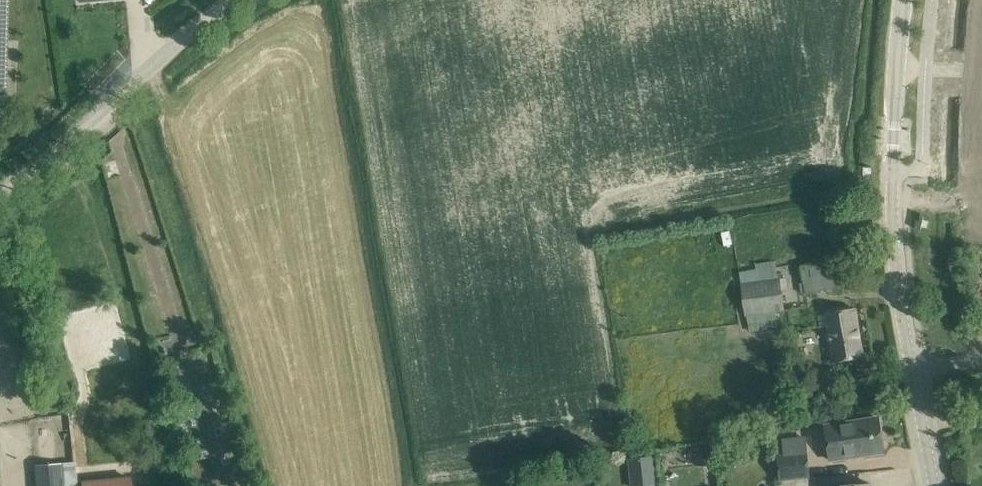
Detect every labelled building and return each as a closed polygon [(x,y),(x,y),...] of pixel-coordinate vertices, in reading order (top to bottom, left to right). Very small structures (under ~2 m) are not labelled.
[(750,329),(778,325),(776,311),(786,310),(781,279),(779,279),(776,260),(757,263),(757,268),(741,271),(743,284),(748,315),(750,329)] [(803,267),(807,292),(835,287),(831,262),(803,267)] [(825,313),(834,363),(864,357),(855,308),(825,313)] [(168,417),(146,421),(148,430),(169,426),(168,417)] [(826,425),(831,460),(884,452),(878,417),(826,425)] [(779,456),(782,480),(809,476),(806,453),(779,456)] [(628,458),(631,485),(659,485),(655,455),(628,458)] [(75,462),(62,463),(63,485),(77,485),(75,462)] [(34,465),(35,485),(63,485),(62,463),(34,465)] [(81,478),(82,485),(130,485),(127,472),(81,478)]
